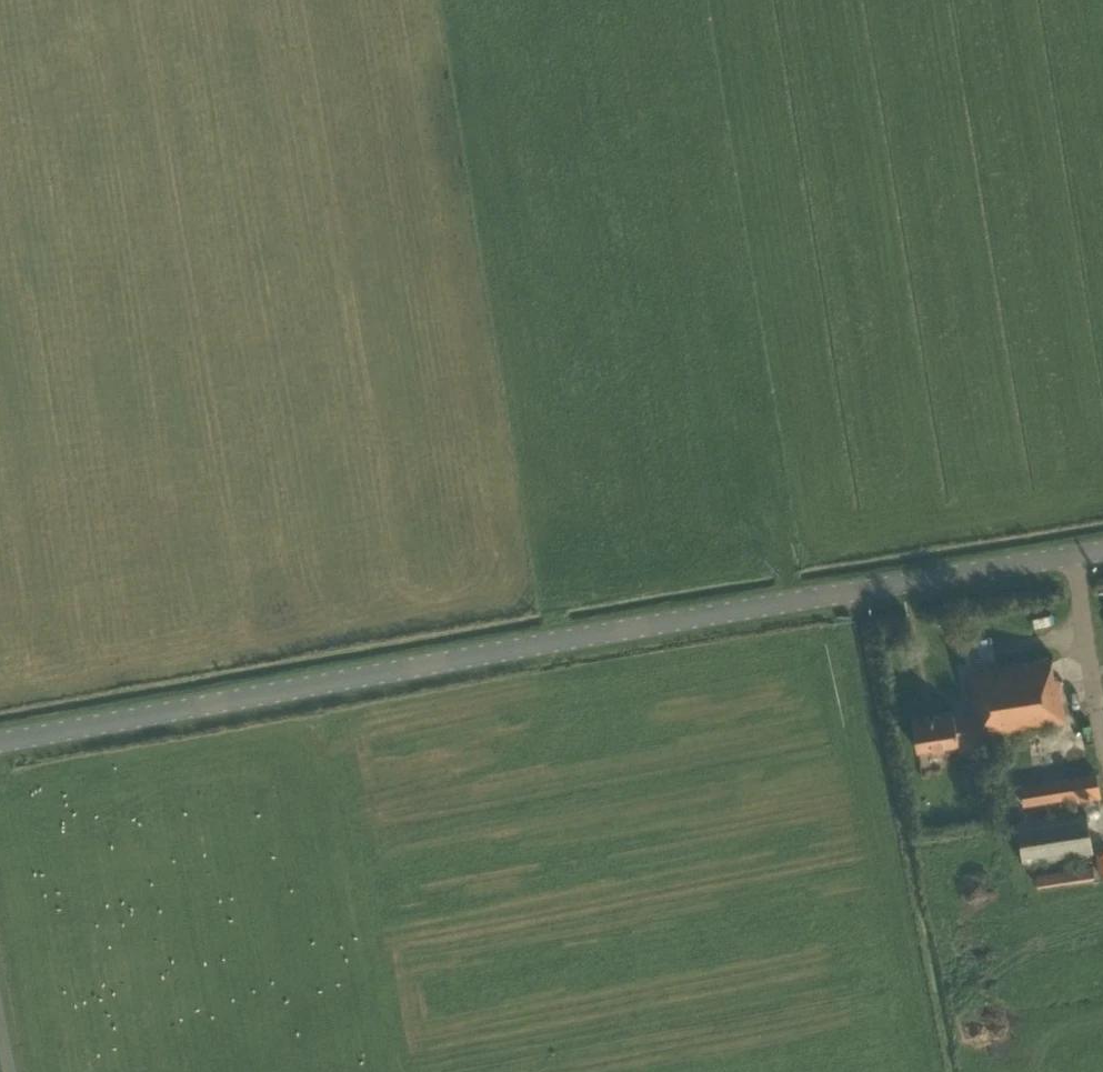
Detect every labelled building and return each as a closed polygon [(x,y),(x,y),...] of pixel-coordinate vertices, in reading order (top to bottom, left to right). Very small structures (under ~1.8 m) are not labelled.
[(1050,655),(966,669),(973,709),(977,734),(1065,719),(1058,675),(1053,676),(1050,655)] [(953,712),(912,718),(917,749),(958,742),(960,752),(980,749),(977,734),(973,709),(953,713),(953,712)] [(1076,802),(1101,798),(1097,772),(1020,785),(1023,805),(1075,796),(1076,802)] [(1093,852),(1090,834),(1086,811),(1016,822),(1023,862),(1093,852)] [(1093,864),(1035,872),(1037,885),(1094,876),(1093,864)]
